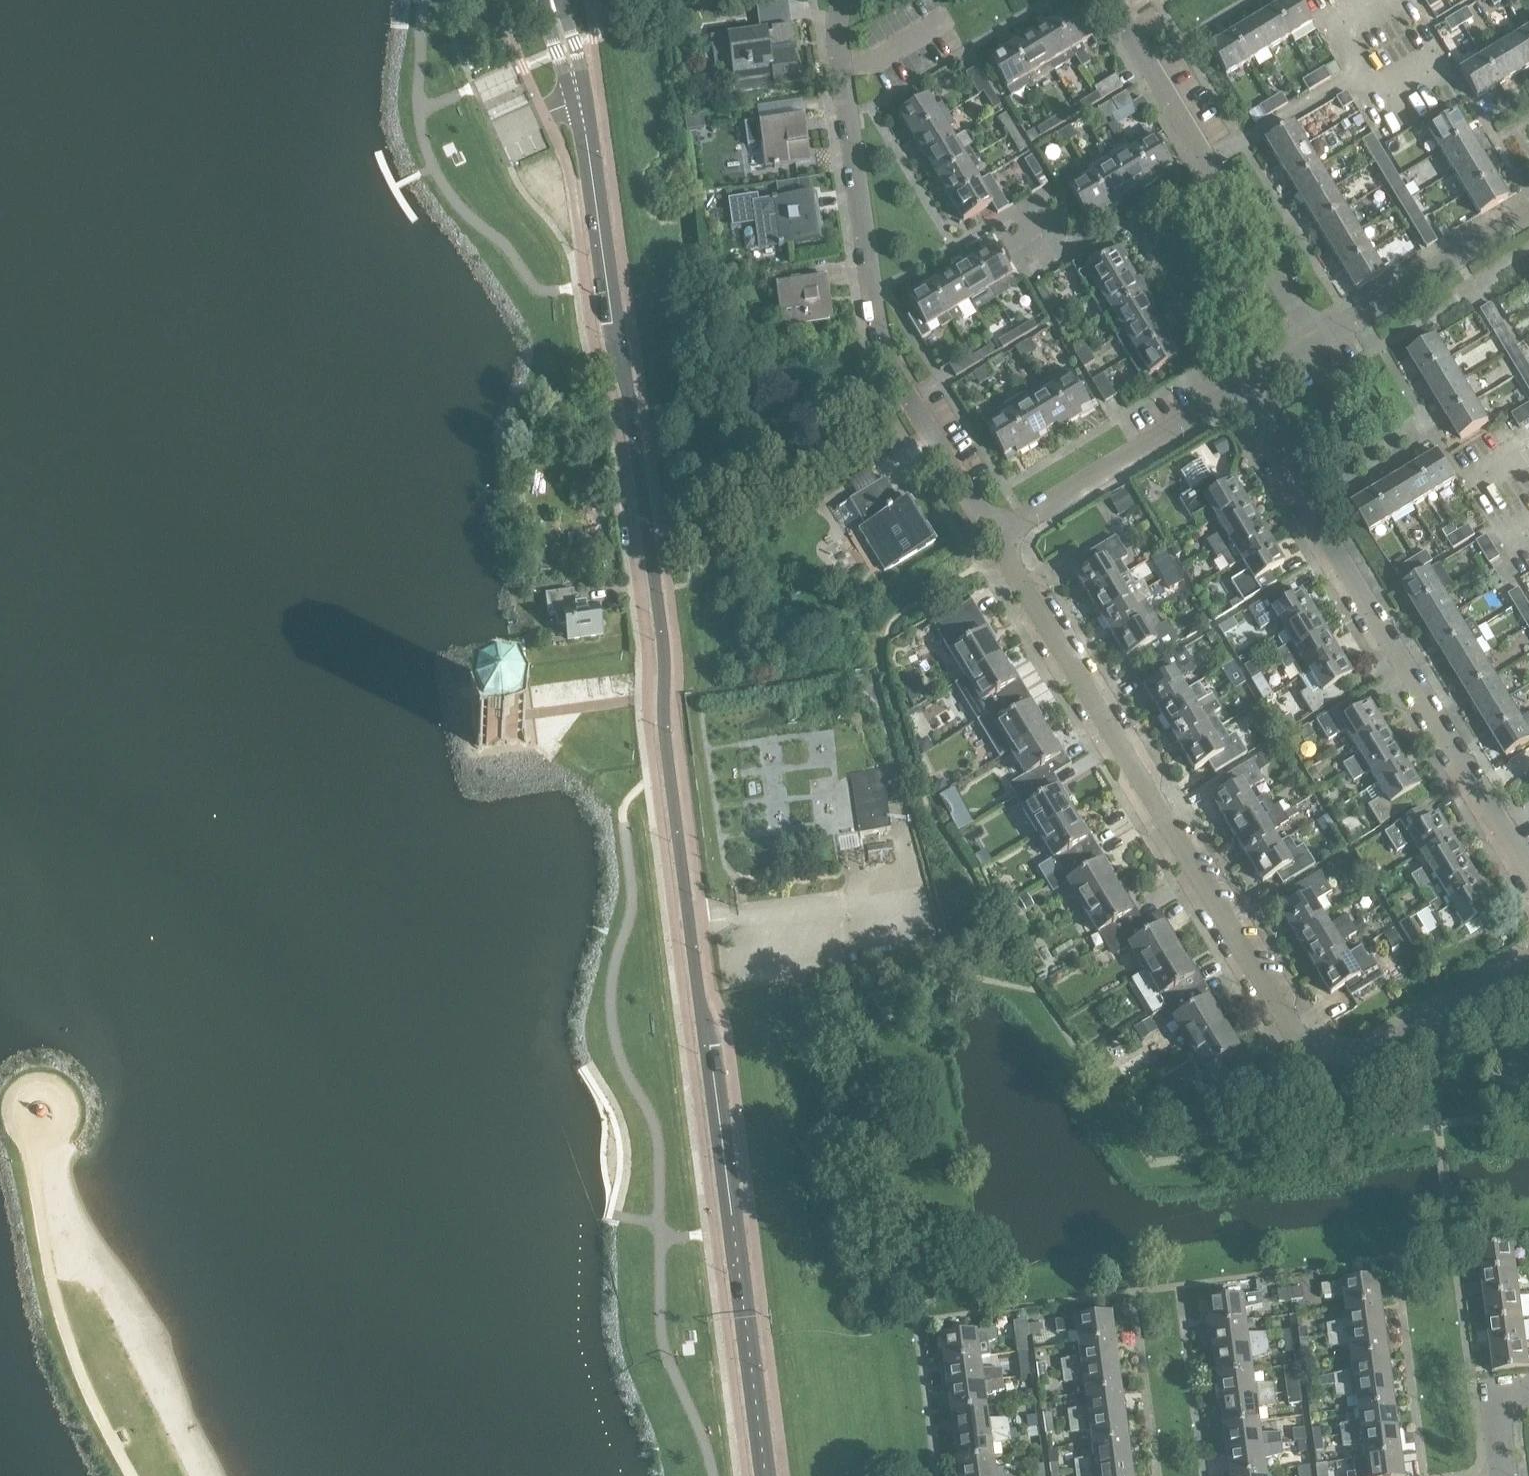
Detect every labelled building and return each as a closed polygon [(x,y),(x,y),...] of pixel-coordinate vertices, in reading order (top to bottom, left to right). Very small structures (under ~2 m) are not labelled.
[(1290,38),(1312,25),(1297,0),(1289,0),(1273,10),(1290,38)] [(1438,0),(1424,0),(1430,10),(1440,3),(1438,0)] [(1082,45),(1093,39),(1075,8),(1053,22),(1075,58),(1076,58),(1082,69),(1091,63),(1084,53),(1086,52),(1082,45)] [(1455,16),(1462,26),(1473,19),(1467,9),(1455,16)] [(1252,22),(1269,51),(1290,38),(1273,10),(1252,22)] [(1462,26),(1455,16),(1445,22),(1451,33),(1462,26)] [(1032,34),(1050,65),(1054,71),(1075,58),(1053,22),(1032,34)] [(1231,35),(1248,64),(1269,51),(1252,22),(1231,35)] [(727,36),(734,93),(799,83),(791,28),(727,36)] [(1520,74),(1528,68),(1528,42),(1523,32),(1502,45),(1520,74)] [(1054,71),(1050,65),(1032,34),(1011,47),(1029,77),(1033,84),(1054,71)] [(1209,48),(1219,65),(1226,77),(1248,64),(1231,35),(1209,48)] [(1520,74),(1502,45),(1481,58),(1499,86),(1520,74)] [(1033,84),(1029,77),(1011,47),(989,60),(1007,91),(1018,84),(1023,90),(1033,84)] [(1481,58),(1459,71),(1477,100),(1499,86),(1481,58)] [(966,74),(979,96),(983,93),(983,94),(991,89),(977,67),(966,74)] [(1319,86),(1330,79),(1324,68),(1313,75),(1319,86)] [(1319,86),(1313,75),(1303,82),(1309,92),(1319,86)] [(1122,87),(1116,76),(1094,89),(1097,94),(1101,101),(1122,87)] [(983,94),(994,111),(1001,106),(991,89),(983,94)] [(1343,110),(1353,104),(1346,92),(1336,99),(1343,110)] [(1080,104),(1084,111),(1101,101),(1097,94),(1080,104)] [(1281,95),(1271,101),(1277,111),(1288,105),(1281,95)] [(936,108),(929,97),(899,115),(912,137),(948,115),(942,104),(936,108)] [(1111,117),(1119,113),(1112,101),(1104,106),(1111,117)] [(1277,111),(1271,101),(1260,107),(1266,118),(1277,111)] [(1111,117),(1104,106),(1097,110),(1104,122),(1111,117)] [(1059,126),(1076,116),(1071,109),(1055,119),(1059,126)] [(1455,113),(1427,130),(1440,152),(1469,135),(1455,113)] [(810,157),(804,115),(745,124),(748,146),(762,144),(766,169),(797,165),(796,159),(810,157)] [(925,158),(955,140),(948,129),(955,125),(948,115),(912,137),(925,158)] [(1009,136),(1016,132),(1006,115),(999,119),(1009,136)] [(704,116),(685,119),(687,131),(705,128),(704,116)] [(1059,126),(1055,119),(1037,130),(1042,137),(1059,126)] [(1279,163),(1307,146),(1294,124),(1265,141),(1279,163)] [(1070,126),(1063,131),(1070,142),(1077,138),(1070,126)] [(1161,174),(1171,168),(1149,130),(1127,143),(1152,185),(1164,178),(1161,174)] [(1035,131),(1026,137),(1031,144),(1040,138),(1035,131)] [(1063,131),(1055,136),(1062,147),(1070,142),(1063,131)] [(1009,136),(1020,153),(1027,149),(1016,132),(1009,136)] [(964,135),(955,140),(925,158),(938,179),(974,157),(968,147),(970,146),(964,135)] [(1379,146),(1372,135),(1362,141),(1369,152),(1379,146)] [(1481,156),(1469,135),(1440,152),(1453,173),(1481,156)] [(1132,198),(1152,185),(1127,143),(1106,156),(1129,193),(1132,198)] [(1320,167),(1307,146),(1279,163),(1291,184),(1320,167)] [(1385,157),(1379,146),(1369,152),(1375,163),(1385,157)] [(1119,199),(1129,193),(1106,156),(1086,169),(1111,210),(1122,204),(1119,199)] [(1494,177),(1481,156),(1453,173),(1466,195),(1494,177)] [(951,200),(981,182),(974,171),(980,167),(974,157),(938,179),(951,200)] [(1035,179),(1042,175),(1032,157),(1025,162),(1035,179)] [(1392,167),(1385,157),(1375,163),(1382,174),(1392,167)] [(1304,205),(1333,188),(1320,167),(1291,184),(1304,205)] [(1398,178),(1392,167),(1382,174),(1388,184),(1398,178)] [(1100,217),(1111,210),(1086,169),(1064,182),(1087,219),(1097,213),(1100,217)] [(1479,217),(1508,199),(1494,177),(1466,195),(1479,217)] [(964,222),(992,205),(998,214),(1009,208),(998,190),(995,192),(987,178),(981,182),(951,200),(964,222)] [(1404,188),(1398,178),(1388,184),(1394,194),(1404,188)] [(1345,209),(1333,188),(1304,205),(1317,226),(1345,209)] [(1394,194),(1401,205),(1411,199),(1404,188),(1394,194)] [(822,242),(816,197),(815,194),(757,203),(756,198),(732,202),(735,226),(762,222),(766,250),(822,242)] [(1417,210),(1411,199),(1401,205),(1407,216),(1417,210)] [(1358,230),(1345,209),(1317,226),(1330,248),(1358,230)] [(1407,216),(1414,226),(1424,220),(1417,210),(1407,216)] [(1430,231),(1424,220),(1414,226),(1420,237),(1430,231)] [(1371,252),(1358,230),(1330,248),(1343,269),(1371,252)] [(1437,242),(1430,231),(1420,237),(1427,248),(1437,242)] [(1072,265),(1078,275),(1091,297),(1128,274),(1122,264),(1126,262),(1119,250),(1109,256),(1103,246),(1072,265)] [(1016,283),(1012,277),(994,247),(972,260),(996,300),(1009,292),(1007,289),(1016,283)] [(1385,274),(1371,252),(1343,269),(1356,291),(1385,274)] [(951,273),(969,303),(980,296),(984,302),(994,296),(996,300),(972,260),(951,273)] [(975,313),(969,303),(951,273),(930,285),(948,315),(952,322),(962,316),(964,319),(975,313)] [(1104,317),(1145,292),(1139,281),(1134,284),(1128,274),(1091,297),(1104,317)] [(827,276),(776,284),(781,324),(832,316),(827,276)] [(1047,282),(1035,288),(1049,311),(1050,311),(1055,308),(1061,304),(1047,282)] [(952,322),(948,315),(930,285),(908,299),(916,312),(908,318),(922,340),(931,334),(927,328),(937,322),(941,328),(952,322)] [(1116,338),(1154,316),(1148,306),(1152,304),(1145,292),(1104,317),(1116,338)] [(1055,308),(1050,311),(1049,311),(1054,319),(1065,312),(1061,304),(1055,308)] [(1481,310),(1488,321),(1498,315),(1492,304),(1481,310)] [(1065,312),(1054,319),(1059,326),(1070,320),(1065,312)] [(1505,326),(1498,315),(1488,321),(1495,332),(1505,326)] [(1129,359),(1171,334),(1164,323),(1160,326),(1154,316),(1116,338),(1129,359)] [(1015,332),(1020,339),(1037,329),(1033,321),(1015,332)] [(1511,337),(1505,326),(1495,332),(1501,343),(1511,337)] [(998,342),(1003,349),(1020,339),(1015,332),(998,342)] [(1178,345),(1171,334),(1129,359),(1142,380),(1179,358),(1173,348),(1178,345)] [(1451,359),(1438,337),(1410,354),(1423,376),(1451,359)] [(1501,343),(1507,353),(1518,347),(1511,337),(1501,343)] [(1037,351),(1030,340),(1022,345),(1029,356),(1037,351)] [(1022,345),(1015,349),(1022,360),(1029,356),(1022,345)] [(1075,353),(1079,361),(1090,354),(1086,346),(1075,353)] [(973,357),(978,364),(995,354),(990,347),(973,357)] [(1507,353),(1514,364),(1524,358),(1518,347),(1507,353)] [(970,353),(949,366),(956,377),(978,364),(973,357),(970,353)] [(1095,362),(1090,354),(1079,361),(1084,368),(1095,362)] [(1520,374),(1528,369),(1528,366),(1524,358),(1514,364),(1520,374)] [(1464,380),(1451,359),(1423,376),(1436,397),(1464,380)] [(988,365),(980,370),(987,381),(995,376),(988,365)] [(1045,382),(1070,424),(1081,417),(1079,413),(1089,406),(1066,369),(1045,382)] [(1520,374),(1526,385),(1528,383),(1528,369),(1520,374)] [(987,381),(980,370),(973,374),(980,385),(987,381)] [(1103,375),(1092,382),(1105,403),(1116,396),(1103,375)] [(1448,418),(1477,401),(1464,380),(1436,397),(1448,418)] [(1059,430),(1070,424),(1045,382),(1024,395),(1047,432),(1056,426),(1059,430)] [(1003,407),(1029,449),(1039,442),(1037,438),(1047,432),(1024,395),(1003,407)] [(1490,423),(1477,401),(1448,418),(1462,440),(1490,423)] [(1515,414),(1513,416),(1520,429),(1528,424),(1528,406),(1515,414)] [(1003,407),(982,420),(1004,457),(1015,451),(1017,456),(1029,449),(1003,407)] [(1224,455),(1234,449),(1235,449),(1228,437),(1213,446),(1220,458),(1224,455)] [(1418,467),(1435,495),(1457,482),(1440,454),(1418,467)] [(1180,468),(1189,488),(1212,479),(1204,458),(1180,468)] [(1397,479),(1414,508),(1435,495),(1418,467),(1397,479)] [(1213,479),(1180,498),(1192,519),(1209,508),(1216,520),(1246,502),(1233,481),(1219,489),(1213,479)] [(1376,492),(1393,521),(1414,508),(1397,479),(1376,492)] [(858,530),(868,546),(871,543),(888,571),(936,542),(910,499),(897,507),(882,481),(850,500),(866,526),(858,530)] [(1125,490),(1110,499),(1120,516),(1135,507),(1125,490)] [(1376,492),(1354,505),(1371,534),(1393,521),(1376,492)] [(1246,502),(1216,520),(1223,532),(1207,542),(1212,551),(1258,523),(1246,502)] [(1271,543),(1258,523),(1212,551),(1217,559),(1233,549),(1241,561),(1271,543)] [(1464,543),(1476,536),(1469,526),(1458,533),(1464,543)] [(1464,543),(1458,533),(1447,539),(1454,549),(1464,543)] [(1477,542),(1484,553),(1494,547),(1487,535),(1477,542)] [(1089,568),(1076,576),(1089,597),(1128,574),(1120,562),(1127,557),(1116,538),(1083,557),(1089,568)] [(1243,603),(1276,583),(1270,573),(1284,564),(1271,543),(1241,561),(1248,573),(1232,583),(1243,603)] [(1178,546),(1171,550),(1176,558),(1183,554),(1178,546)] [(1490,564),(1501,558),(1494,547),(1484,553),(1490,564)] [(1422,569),(1433,562),(1427,552),(1416,559),(1422,569)] [(1422,569),(1416,559),(1405,565),(1412,575),(1422,569)] [(1170,562),(1158,569),(1164,580),(1177,572),(1170,562)] [(1417,608),(1445,591),(1432,570),(1403,586),(1417,608)] [(1177,572),(1164,580),(1170,589),(1183,582),(1177,572)] [(1101,618),(1147,590),(1142,581),(1135,585),(1128,574),(1089,597),(1101,618)] [(1509,595),(1516,606),(1526,599),(1519,588),(1509,595)] [(1114,638),(1144,620),(1153,614),(1146,602),(1153,598),(1147,590),(1101,618),(1114,638)] [(574,591),(546,595),(548,610),(555,615),(556,614),(557,624),(560,626),(565,625),(568,642),(603,637),(602,634),(606,627),(600,620),(599,608),(585,610),(584,604),(576,606),(574,591)] [(1314,614),(1301,593),(1287,601),(1281,591),(1248,610),(1260,630),(1276,620),(1284,632),(1314,614)] [(1458,613),(1445,591),(1417,608),(1430,630),(1458,613)] [(1516,606),(1522,616),(1528,612),(1528,604),(1526,599),(1516,606)] [(971,601),(933,624),(950,652),(949,653),(965,679),(1000,657),(988,638),(992,635),(971,601)] [(1465,625),(1458,613),(1430,630),(1443,651),(1479,629),(1473,620),(1465,625)] [(1153,614),(1144,620),(1114,638),(1126,660),(1140,651),(1147,662),(1179,642),(1167,622),(1161,626),(1153,614)] [(1203,614),(1203,615),(1193,621),(1199,631),(1209,625),(1203,614)] [(1280,663),(1326,634),(1314,614),(1284,632),(1291,644),(1275,654),(1280,663)] [(1235,618),(1220,627),(1225,636),(1240,626),(1235,618)] [(1456,672),(1484,655),(1477,643),(1484,639),(1479,629),(1443,651),(1456,672)] [(1213,631),(1205,636),(1210,644),(1219,639),(1213,631)] [(1309,673),(1339,655),(1326,634),(1280,663),(1285,671),(1292,667),(1300,679),(1309,673)] [(1496,639),(1488,644),(1491,650),(1499,645),(1496,639)] [(1157,709),(1187,691),(1180,679),(1195,669),(1184,649),(1151,669),(1157,679),(1144,688),(1157,709)] [(1312,715),(1344,695),(1338,685),(1352,676),(1339,655),(1309,673),(1300,679),(1307,691),(1300,695),(1312,715)] [(1497,676),(1484,655),(1456,672),(1469,693),(1497,676)] [(977,722),(989,714),(1026,692),(1016,675),(1012,677),(1000,657),(965,679),(954,685),(977,722)] [(1251,678),(1263,671),(1256,659),(1244,666),(1251,678)] [(1233,664),(1222,671),(1227,680),(1238,673),(1233,664)] [(1481,714),(1509,697),(1497,676),(1469,693),(1481,714)] [(905,690),(911,701),(922,694),(916,683),(905,690)] [(502,748),(512,744),(525,739),(527,715),(518,693),(494,690),(472,700),(470,723),(479,745),(502,748)] [(1194,703),(1187,691),(1157,709),(1169,730),(1215,702),(1210,692),(1194,703)] [(1026,692),(989,714),(995,725),(993,726),(1009,752),(1045,731),(1033,711),(1037,708),(1026,692)] [(1522,718),(1509,697),(1481,714),(1494,736),(1522,718)] [(1182,750),(1221,726),(1214,715),(1221,711),(1215,702),(1169,730),(1182,750)] [(1352,743),(1382,725),(1369,704),(1355,712),(1349,702),(1316,722),(1328,741),(1344,731),(1352,743)] [(1282,732),(1296,725),(1290,714),(1276,722),(1282,732)] [(883,771),(877,772),(862,717),(861,716),(860,715),(746,730),(745,730),(744,731),(743,731),(743,732),(748,784),(750,797),(757,844),(758,845),(759,846),(760,846),(855,835),(891,831),(883,771)] [(1522,718),(1494,736),(1508,757),(1528,744),(1528,729),(1522,718)] [(1348,774),(1394,746),(1382,725),(1352,743),(1359,755),(1343,765),(1348,774)] [(1208,763),(1215,773),(1247,754),(1235,734),(1228,738),(1221,726),(1182,750),(1195,772),(1208,763)] [(1309,726),(1297,734),(1303,744),(1315,736),(1309,726)] [(1008,786),(1016,799),(1055,776),(1071,765),(1061,748),(1057,750),(1045,731),(1009,752),(1024,776),(1008,786)] [(927,738),(916,744),(922,754),(933,747),(927,738)] [(1377,784),(1407,766),(1394,746),(1348,774),(1353,782),(1370,772),(1377,784)] [(1266,752),(1255,758),(1263,771),(1273,764),(1266,752)] [(1264,780),(1252,761),(1219,780),(1225,791),(1212,799),(1225,821),(1255,802),(1248,790),(1264,780)] [(1380,826),(1412,806),(1406,796),(1420,787),(1407,766),(1377,784),(1384,796),(1368,806),(1380,826)] [(1055,776),(1016,799),(1022,809),(1021,810),(1037,836),(1072,814),(1060,794),(1064,792),(1055,776)] [(955,789),(940,797),(958,831),(973,823),(955,789)] [(1262,814),(1255,802),(1225,821),(1237,841),(1283,813),(1278,804),(1262,814)] [(1420,811),(1417,813),(1385,833),(1396,853),(1413,843),(1420,855),(1450,837),(1437,815),(1427,822),(1420,811)] [(1250,862),(1280,843),(1273,832),(1289,822),(1283,813),(1237,841),(1250,862)] [(1054,861),(1060,871),(1098,848),(1088,831),(1084,834),(1072,814),(1037,836),(1053,862),(1054,861)] [(1417,885),(1462,857),(1450,837),(1420,855),(1427,867),(1411,876),(1417,885)] [(1276,875),(1283,885),(1315,865),(1303,845),(1296,850),(1289,838),(1280,843),(1250,862),(1263,883),(1276,875)] [(1098,848),(1060,871),(1067,882),(1065,883),(1081,909),(1117,888),(1105,868),(1109,865),(1098,848)] [(1429,906),(1475,878),(1462,857),(1417,885),(1422,894),(1430,889),(1436,900),(1429,905),(1429,906)] [(1332,892),(1320,872),(1287,892),(1294,903),(1280,911),(1293,932),(1323,914),(1315,902),(1332,892)] [(1448,937),(1485,915),(1478,905),(1488,899),(1475,878),(1429,906),(1448,937)] [(1099,934),(1105,945),(1143,921),(1133,905),(1129,907),(1117,888),(1081,909),(1097,935),(1099,934)] [(1027,892),(1018,897),(1026,911),(1035,905),(1027,892)] [(1399,907),(1392,911),(1400,924),(1406,920),(1399,907)] [(1128,948),(1143,972),(1179,951),(1167,931),(1171,929),(1160,911),(1143,921),(1105,945),(1113,958),(1128,948)] [(1305,953),(1351,925),(1346,916),(1330,926),(1323,914),(1293,932),(1305,953)] [(1420,939),(1419,930),(1411,917),(1406,920),(1400,924),(1412,943),(1420,939)] [(1361,919),(1351,925),(1357,933),(1358,935),(1367,929),(1361,919)] [(1357,933),(1351,925),(1305,953),(1318,974),(1348,955),(1340,943),(1357,933)] [(1395,930),(1385,936),(1395,953),(1405,947),(1395,930)] [(1160,997),(1167,1008),(1205,984),(1195,968),(1191,970),(1179,951),(1143,972),(1159,998),(1160,997)] [(1355,967),(1348,955),(1318,974),(1331,995),(1344,987),(1351,996),(1383,977),(1371,957),(1355,967)] [(1205,984),(1167,1008),(1173,1018),(1172,1019),(1188,1045),(1223,1024),(1211,1004),(1215,1001),(1205,984)] [(1150,1018),(1134,1028),(1143,1043),(1159,1032),(1150,1018)] [(1253,1065),(1239,1041),(1235,1044),(1223,1024),(1188,1045),(1204,1072),(1205,1071),(1215,1088),(1253,1065)] [(1519,1270),(1515,1244),(1480,1249),(1483,1275),(1519,1270)] [(1519,1270),(1483,1275),(1486,1299),(1522,1295),(1519,1270)] [(1380,1303),(1377,1277),(1340,1283),(1321,1286),(1323,1297),(1342,1296),(1343,1308),(1380,1303)] [(1301,1288),(1289,1290),(1291,1301),(1303,1299),(1301,1288)] [(1291,1301),(1289,1290),(1277,1291),(1278,1303),(1291,1301)] [(1242,1296),(1206,1301),(1210,1327),(1246,1322),(1244,1310),(1263,1305),(1261,1294),(1242,1296)] [(1522,1295),(1486,1299),(1489,1324),(1525,1319),(1522,1295)] [(1383,1328),(1380,1303),(1343,1308),(1345,1320),(1326,1325),(1328,1336),(1383,1328)] [(1114,1340),(1110,1314),(1074,1319),(1055,1321),(1057,1333),(1076,1332),(1078,1345),(1114,1340)] [(1525,1319),(1489,1324),(1493,1348),(1528,1344),(1525,1319)] [(1028,1337),(1040,1335),(1038,1322),(1026,1323),(1027,1333),(1028,1333),(1028,1337)] [(1246,1322),(1210,1327),(1213,1352),(1268,1344),(1267,1334),(1247,1334),(1246,1322)] [(1307,1328),(1298,1329),(1300,1340),(1308,1338),(1307,1328)] [(1387,1354),(1383,1328),(1328,1336),(1329,1347),(1348,1346),(1350,1358),(1387,1354)] [(977,1332),(941,1337),(944,1363),(980,1358),(990,1356),(988,1343),(997,1341),(996,1329),(977,1332)] [(1017,1353),(1028,1352),(1025,1333),(1014,1334),(1017,1353)] [(1308,1338),(1300,1340),(1301,1351),(1310,1350),(1308,1338)] [(1117,1365),(1114,1340),(1078,1345),(1080,1356),(1061,1361),(1062,1372),(1117,1365)] [(1268,1344),(1213,1352),(1216,1377),(1252,1372),(1251,1360),(1269,1355),(1268,1344)] [(1493,1348),(1496,1374),(1528,1369),(1528,1348),(1528,1344),(1493,1348)] [(1028,1352),(1017,1353),(1020,1378),(1031,1376),(1028,1352)] [(1390,1379),(1387,1354),(1350,1358),(1352,1370),(1333,1375),(1335,1386),(1390,1379)] [(980,1358),(944,1363),(947,1388),(1003,1380),(1001,1369),(982,1370),(980,1358)] [(1121,1390),(1117,1365),(1062,1372),(1064,1383),(1083,1382),(1085,1395),(1121,1390)] [(1299,1391),(1296,1367),(1284,1369),(1288,1393),(1299,1391)] [(1252,1372),(1216,1377),(1220,1402),(1275,1395),(1273,1384),(1254,1384),(1252,1372)] [(1393,1404),(1390,1379),(1335,1386),(1336,1397),(1355,1397),(1357,1408),(1393,1404)] [(1003,1380),(947,1388),(951,1413),(987,1408),(985,1396),(1004,1391),(1003,1380)] [(1033,1390),(1022,1391),(1023,1401),(1034,1400),(1033,1390)] [(1124,1415),(1121,1390),(1085,1395),(1086,1407),(1067,1411),(1069,1422),(1124,1415)] [(1299,1391),(1288,1393),(1289,1405),(1301,1403),(1299,1391)] [(1275,1395),(1220,1402),(1223,1427),(1259,1422),(1258,1411),(1276,1405),(1275,1395)] [(1397,1429),(1393,1404),(1357,1408),(1359,1421),(1340,1426),(1341,1436),(1397,1429)] [(987,1408),(951,1413),(954,1438),(1009,1430),(1008,1420),(989,1420),(987,1408)] [(1052,1413),(1043,1414),(1044,1426),(1053,1424),(1052,1413)] [(1127,1440),(1124,1415),(1069,1422),(1071,1433),(1090,1432),(1091,1445),(1127,1440)] [(1259,1422),(1223,1427),(1226,1452),(1282,1445),(1280,1434),(1261,1434),(1259,1422)] [(1053,1424),(1044,1426),(1046,1435),(1054,1433),(1053,1424)] [(1304,1428),(1293,1430),(1295,1443),(1297,1443),(1306,1441),(1304,1428)] [(1400,1454),(1397,1429),(1341,1436),(1343,1447),(1362,1447),(1364,1459),(1400,1454)] [(1009,1430),(954,1438),(958,1463),(994,1458),(992,1446),(1011,1441),(1009,1430)] [(1131,1465),(1127,1440),(1091,1445),(1093,1457),(1074,1462),(1076,1473),(1131,1465)] [(1306,1441),(1297,1443),(1299,1453),(1307,1452),(1306,1441)] [(1226,1452),(1229,1475),(1237,1475),(1266,1472),(1264,1459),(1283,1455),(1282,1445),(1226,1452)] [(1051,1475),(1059,1475),(1055,1450),(1047,1451),(1051,1475)] [(1400,1454),(1364,1459),(1365,1471),(1349,1475),(1403,1475),(1400,1454)] [(958,1463),(959,1475),(1016,1475),(1015,1470),(995,1470),(994,1458),(958,1463)] [(1131,1465),(1076,1473),(1076,1475),(1132,1475),(1131,1465)]
